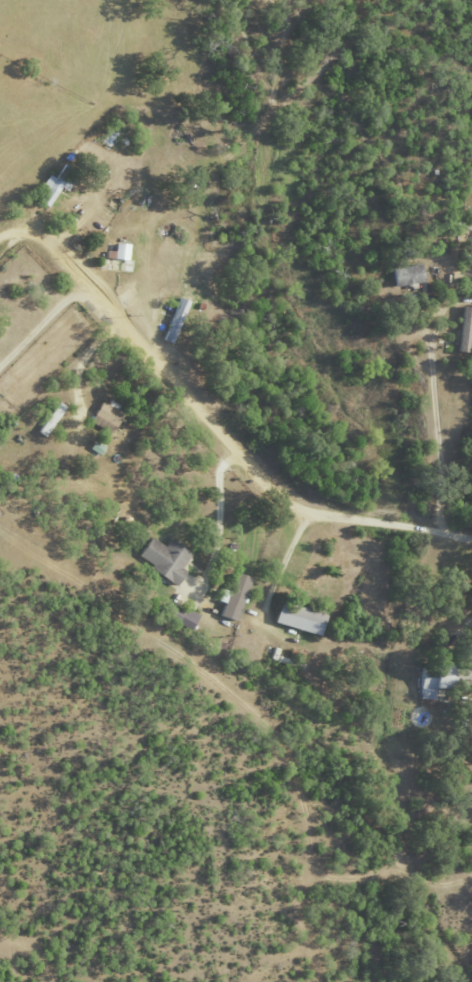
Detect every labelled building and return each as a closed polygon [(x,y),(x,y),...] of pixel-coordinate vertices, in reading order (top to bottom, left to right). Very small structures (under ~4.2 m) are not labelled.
[(65,191),(73,178),(59,170),(54,178),(48,175),(40,187),(45,190),(39,201),(48,207),(61,188),(65,191)] [(127,259),(128,244),(114,243),(113,259),(127,259)] [(423,283),(422,264),(393,266),(394,285),(423,283)] [(191,301),(179,297),(163,340),(175,344),(191,301)] [(466,352),(471,314),(471,308),(463,306),(456,350),(466,352)] [(124,409),(100,400),(94,417),(117,426),(124,409)] [(177,582),(184,570),(181,568),(190,553),(168,540),(165,546),(149,537),(137,559),(177,582)] [(221,617),(239,621),(250,577),(231,573),(221,617)] [(318,635),(324,614),(278,602),(273,623),(318,635)] [(164,617),(192,628),(198,614),(169,603),(164,617)] [(419,699),(434,699),(434,688),(448,689),(449,672),(420,670),(419,699)]
